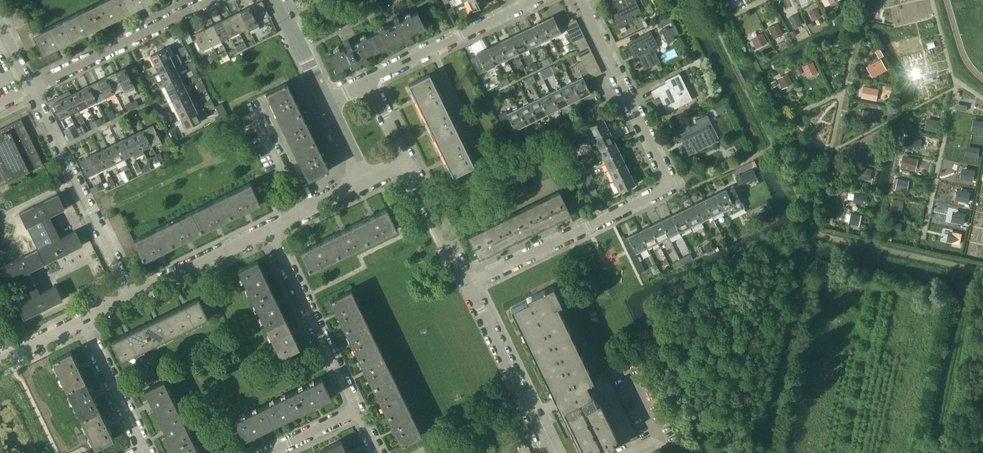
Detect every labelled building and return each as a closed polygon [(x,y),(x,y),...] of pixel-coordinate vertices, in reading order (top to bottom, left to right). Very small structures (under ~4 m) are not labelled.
[(91,6),(100,26),(113,20),(118,18),(118,17),(129,11),(124,0),(104,0),(91,6)] [(129,11),(141,5),(142,6),(147,4),(146,3),(152,0),(124,0),(129,11)] [(472,11),(486,4),(484,0),(467,0),(472,11)] [(634,0),(609,0),(606,1),(616,21),(630,14),(639,10),(634,0)] [(19,5),(7,11),(10,16),(22,11),(19,5)] [(91,6),(62,21),(71,40),(84,34),(84,35),(89,32),(88,31),(100,26),(91,6)] [(249,7),(240,12),(247,27),(249,31),(259,27),(256,21),(258,20),(255,14),(253,15),(249,7)] [(820,16),(816,8),(808,12),(812,20),(820,16)] [(22,11),(10,16),(13,22),(24,16),(22,11)] [(240,12),(230,16),(238,32),(247,27),(240,12)] [(380,29),(372,33),(378,46),(385,43),(386,45),(392,42),(394,45),(412,36),(411,33),(417,30),(416,28),(423,25),(417,12),(409,15),(408,14),(405,16),(405,17),(401,19),(403,22),(389,29),(387,26),(383,28),(382,27),(379,28),(380,29)] [(633,21),(630,14),(616,21),(620,28),(633,21)] [(801,24),(797,14),(788,18),(792,28),(801,24)] [(668,15),(657,22),(660,28),(671,21),(668,15)] [(24,16),(13,22),(15,27),(27,22),(24,16)] [(230,16),(221,21),(229,36),(238,32),(230,16)] [(552,16),(542,21),(550,37),(566,30),(564,26),(558,29),(552,16)] [(575,19),(571,21),(563,25),(564,26),(566,30),(566,31),(578,25),(575,19)] [(62,21),(33,35),(35,39),(38,45),(42,54),(55,48),(55,49),(60,46),(60,45),(71,40),(62,21)] [(221,21),(213,25),(220,40),(229,36),(221,21)] [(542,21),(531,27),(539,43),(550,37),(542,21)] [(27,22),(15,27),(18,33),(30,27),(27,22)] [(782,35),(777,23),(768,28),(773,39),(782,35)] [(213,25),(203,29),(211,45),(220,40),(213,25)] [(578,25),(566,31),(569,36),(580,30),(578,25)] [(30,27),(18,33),(21,39),(32,33),(30,27)] [(531,27),(520,32),(528,48),(539,43),(531,27)] [(661,31),(667,43),(674,40),(668,28),(661,31)] [(203,29),(195,34),(198,41),(196,42),(199,49),(201,48),(202,49),(211,45),(203,29)] [(580,30),(569,36),(572,41),(583,36),(580,30)] [(520,32),(509,37),(517,53),(528,48),(520,32)] [(756,49),(767,43),(761,32),(750,38),(756,49)] [(32,33),(21,39),(24,45),(35,39),(33,35),(32,33)] [(358,44),(344,51),(343,47),(338,50),(338,48),(335,50),(335,51),(327,55),(334,68),(341,65),(342,67),(348,64),(349,67),(368,58),(366,55),(372,52),(371,50),(378,46),(372,33),(364,37),(364,36),(360,37),(361,39),(357,41),(358,44)] [(645,35),(627,43),(633,55),(638,52),(639,55),(638,56),(644,68),(654,63),(648,51),(652,49),(645,35)] [(583,36),(572,41),(574,47),(586,41),(583,36)] [(509,37),(499,42),(507,59),(517,53),(509,37)] [(35,39),(24,45),(26,50),(38,45),(35,39)] [(586,41),(574,47),(577,52),(588,46),(586,41)] [(499,42),(487,48),(495,64),(507,59),(499,42)] [(169,46),(150,56),(154,64),(170,57),(173,56),(169,46)] [(588,46),(577,52),(579,58),(591,52),(588,46)] [(487,48),(476,53),(484,69),(495,64),(487,48)] [(582,63),(594,57),(591,52),(579,58),(581,62),(582,63)] [(228,59),(225,54),(218,57),(221,63),(228,59)] [(170,57),(154,64),(159,73),(174,66),(170,57)] [(594,57),(582,63),(585,68),(596,63),(594,57)] [(549,64),(546,58),(541,61),(543,66),(549,64)] [(879,60),(867,67),(872,77),(885,70),(879,60)] [(817,72),(812,61),(801,67),(806,77),(817,72)] [(585,68),(582,63),(581,62),(576,64),(580,71),(585,68)] [(596,63),(585,68),(587,74),(599,68),(596,63)] [(174,66),(159,73),(163,82),(178,75),(174,66)] [(125,68),(115,72),(123,88),(126,93),(135,89),(131,81),(135,79),(131,71),(127,73),(125,68)] [(550,75),(546,68),(540,72),(543,79),(550,75)] [(599,68),(587,74),(588,74),(589,78),(590,79),(601,73),(599,68)] [(115,72),(106,77),(114,92),(123,88),(115,72)] [(666,85),(662,87),(661,85),(650,91),(653,98),(659,95),(665,108),(673,104),(675,107),(690,99),(686,91),(687,91),(678,73),(664,80),(666,85)] [(792,84),(787,73),(776,78),(781,89),(792,84)] [(408,84),(419,108),(423,115),(444,105),(429,74),(408,84)] [(590,93),(584,80),(589,78),(588,74),(587,74),(582,77),(571,82),(579,98),(590,93)] [(178,75),(163,82),(167,92),(183,84),(178,75)] [(106,77),(97,81),(105,97),(114,92),(106,77)] [(97,81),(88,86),(96,101),(105,97),(97,81)] [(183,84),(167,92),(172,100),(191,91),(187,82),(183,84)] [(571,82),(560,87),(568,103),(579,98),(571,82)] [(286,83),(265,93),(259,96),(273,125),(279,122),(300,111),(286,83)] [(88,86),(79,90),(87,105),(96,101),(88,86)] [(560,87),(550,92),(558,109),(568,103),(560,87)] [(864,88),(862,97),(875,100),(877,91),(864,88)] [(79,90),(70,95),(78,110),(87,105),(79,90)] [(191,91),(172,100),(176,110),(192,102),(192,103),(196,101),(191,91)] [(550,92),(539,98),(547,114),(558,109),(550,92)] [(53,112),(56,110),(60,119),(69,114),(61,99),(60,95),(48,101),(53,112)] [(70,95),(61,99),(69,114),(78,110),(70,95)] [(539,98),(528,103),(536,119),(547,114),(539,98)] [(136,100),(134,101),(130,102),(133,109),(139,106),(136,100)] [(133,109),(130,102),(125,105),(128,111),(133,109)] [(192,102),(176,110),(181,119),(196,111),(192,103),(192,102)] [(528,103),(517,108),(525,124),(536,119),(528,103)] [(444,105),(423,115),(437,146),(459,135),(444,105)] [(517,108),(507,113),(505,111),(497,115),(502,125),(510,121),(514,130),(525,124),(517,108)] [(196,111),(181,119),(185,128),(201,120),(204,119),(200,109),(196,111)] [(871,123),(874,112),(862,110),(860,120),(871,123)] [(300,111),(279,122),(273,125),(287,153),(293,150),(314,140),(300,111)] [(687,122),(672,129),(679,143),(682,141),(683,145),(686,143),(691,153),(699,149),(699,148),(715,140),(709,128),(712,126),(706,115),(695,120),(696,124),(689,127),(687,122)] [(104,123),(101,117),(94,121),(97,126),(104,123)] [(0,129),(0,170),(6,182),(43,164),(42,164),(31,139),(21,119),(21,118),(0,129)] [(935,131),(937,121),(926,118),(924,129),(935,131)] [(603,119),(587,127),(592,138),(608,130),(603,119)] [(973,131),(982,133),(982,122),(976,120),(973,131)] [(97,126),(94,121),(88,123),(91,129),(97,126)] [(153,125),(143,130),(150,145),(160,140),(160,139),(162,138),(158,131),(156,132),(153,125)] [(79,135),(76,129),(76,128),(65,133),(69,140),(79,135)] [(143,130),(134,134),(141,149),(150,145),(143,130)] [(608,130),(592,138),(597,149),(613,141),(608,130)] [(134,134),(125,138),(133,154),(135,158),(144,154),(141,149),(134,134)] [(459,135),(437,146),(452,176),(473,166),(459,135)] [(907,136),(904,147),(914,149),(916,138),(907,136)] [(125,138),(116,143),(124,158),(133,154),(125,138)] [(314,140),(293,150),(287,153),(301,183),(328,170),(314,140)] [(613,141),(597,149),(603,159),(619,152),(613,141)] [(116,143),(107,147),(115,162),(124,158),(116,143)] [(970,146),(968,156),(978,158),(980,148),(970,146)] [(107,147),(98,151),(105,167),(115,162),(107,147)] [(873,160),(875,149),(864,147),(862,158),(873,160)] [(728,158),(724,149),(720,151),(723,160),(724,159),(727,165),(731,164),(728,158)] [(98,151),(89,156),(97,171),(105,167),(98,151)] [(619,152),(603,159),(608,170),(624,162),(619,152)] [(89,156),(80,160),(88,176),(97,171),(89,156)] [(910,170),(913,159),(901,156),(899,167),(910,170)] [(624,162),(608,170),(613,181),(629,173),(624,162)] [(869,180),(871,169),(859,166),(857,178),(869,180)] [(752,168),(734,177),(738,185),(756,176),(752,168)] [(965,168),(963,179),(973,181),(975,170),(965,168)] [(629,173),(613,181),(619,192),(635,184),(629,173)] [(906,192),(908,181),(896,178),(894,190),(906,192)] [(102,182),(96,185),(99,190),(105,188),(102,182)] [(249,182),(220,197),(230,218),(260,203),(249,182)] [(740,201),(732,185),(725,189),(714,194),(722,210),(733,205),(740,201)] [(266,187),(258,191),(263,202),(272,197),(266,187)] [(961,190),(958,200),(968,202),(970,192),(961,190)] [(569,214),(558,191),(528,206),(539,229),(569,214)] [(863,207),(865,195),(854,193),(852,204),(863,207)] [(49,216),(65,208),(58,194),(19,213),(26,227),(42,220),(52,241),(0,267),(0,270),(6,282),(21,275),(32,296),(17,304),(24,319),(62,300),(55,285),(40,293),(29,271),(82,245),(75,230),(60,238),(49,216)] [(714,194),(704,199),(712,215),(722,210),(714,194)] [(220,197),(191,211),(201,232),(230,218),(220,197)] [(704,199),(693,205),(701,221),(712,215),(704,199)] [(891,209),(901,212),(903,202),(893,199),(891,209)] [(693,205),(682,210),(690,226),(701,221),(693,205)] [(528,206),(498,221),(509,243),(539,229),(528,206)] [(386,208),(357,223),(367,243),(396,229),(386,208)] [(765,220),(775,216),(772,208),(762,211),(765,220)] [(682,210),(671,215),(679,231),(690,226),(682,210)] [(191,211),(162,225),(172,246),(201,232),(191,211)] [(956,211),(954,222),(964,224),(966,213),(956,211)] [(120,212),(108,218),(111,224),(123,218),(120,212)] [(859,225),(860,215),(849,213),(848,223),(859,225)] [(671,215),(661,220),(668,236),(679,231),(671,215)] [(123,218),(111,224),(113,229),(125,223),(123,218)] [(661,220),(650,226),(658,242),(668,236),(661,220)] [(498,221),(467,236),(478,258),(509,243),(498,221)] [(888,221),(886,231),(896,233),(898,223),(888,221)] [(125,223),(113,229),(116,234),(128,229),(125,223)] [(357,223),(340,231),(328,237),(338,258),(367,243),(357,223)] [(136,245),(138,250),(143,260),(172,246),(162,225),(133,239),(136,245)] [(650,226),(639,231),(647,247),(658,242),(650,226)] [(128,229),(116,234),(119,240),(130,234),(128,229)] [(633,247),(634,250),(635,253),(647,247),(639,231),(627,237),(629,240),(631,244),(633,247)] [(952,231),(950,242),(960,244),(962,233),(952,231)] [(130,234),(119,240),(121,245),(133,239),(130,234)] [(328,237),(312,245),(299,251),(309,272),(338,258),(328,237)] [(133,239),(121,245),(124,250),(136,245),(133,239)] [(136,245),(124,250),(127,256),(138,250),(136,245)] [(243,267),(238,269),(237,270),(251,299),(271,290),(265,278),(266,277),(263,273),(257,261),(243,267)] [(95,289),(90,291),(92,296),(98,294),(103,291),(99,281),(93,284),(95,289)] [(510,309),(514,317),(515,316),(517,315),(519,320),(517,321),(516,321),(520,329),(521,329),(523,328),(525,333),(524,333),(522,334),(526,342),(527,341),(529,340),(531,345),(530,346),(528,347),(532,354),(534,354),(535,353),(537,358),(536,359),(535,359),(538,367),(540,366),(541,366),(544,370),(542,371),(541,372),(545,379),(546,379),(547,378),(550,383),(548,384),(547,384),(551,392),(552,392),(554,391),(556,396),(554,397),(554,398),(555,398),(561,409),(560,410),(563,418),(566,416),(568,421),(566,422),(569,430),(572,429),(574,434),(572,435),(576,443),(578,442),(580,446),(578,447),(578,448),(580,452),(602,452),(605,451),(636,436),(631,425),(630,426),(629,426),(613,394),(615,393),(611,385),(609,386),(603,373),(593,378),(592,379),(588,371),(587,372),(586,373),(583,368),(585,367),(586,367),(582,358),(581,359),(579,360),(577,355),(578,354),(580,354),(576,346),(575,346),(573,347),(571,342),(572,342),(573,341),(570,333),(568,334),(567,335),(565,330),(566,329),(567,329),(564,321),(562,321),(561,322),(559,317),(561,316),(556,305),(560,303),(552,286),(552,285),(544,289),(544,290),(545,292),(528,300),(511,308),(510,309)] [(271,290),(251,299),(265,328),(285,318),(279,306),(277,301),(277,302),(271,290)] [(350,290),(329,300),(343,327),(364,317),(350,290)] [(185,303),(181,305),(181,306),(169,312),(179,331),(207,317),(198,298),(186,304),(185,303)] [(156,317),(152,319),(152,320),(141,326),(150,345),(179,331),(169,312),(157,318),(156,317)] [(364,317),(343,327),(357,358),(379,348),(364,317)] [(285,318),(265,328),(280,357),(299,347),(293,335),(291,330),(291,331),(285,318)] [(128,331),(123,333),(124,334),(111,340),(121,360),(150,345),(141,326),(128,332),(128,331)] [(379,348),(357,358),(372,387),(393,377),(379,348)] [(70,352),(52,360),(66,389),(84,381),(70,352)] [(393,377),(372,387),(386,416),(407,406),(393,377)] [(321,378),(302,387),(292,392),(301,411),(313,406),(314,406),(318,404),(318,403),(330,397),(321,378)] [(149,387),(145,389),(144,389),(150,402),(149,402),(151,407),(152,406),(158,419),(177,409),(163,380),(149,387)] [(84,381),(66,389),(81,418),(98,410),(84,381)] [(292,392),(273,401),(263,406),(273,425),(284,419),(285,420),(289,418),(289,417),(301,411),(292,392)] [(263,406),(245,415),(234,420),(241,434),(243,439),(243,440),(256,434),(261,432),(260,431),(273,425),(263,406)] [(407,406),(386,416),(400,445),(421,435),(407,406)] [(177,409),(158,419),(164,431),(163,431),(165,435),(166,435),(172,447),(191,438),(177,409)] [(98,410),(81,418),(95,448),(113,439),(98,410)] [(172,447),(175,452),(199,452),(191,438),(172,447)] [(319,450),(321,452),(346,452),(340,440),(319,450)] [(425,450),(427,452),(435,452),(440,450),(437,445),(425,450)]
